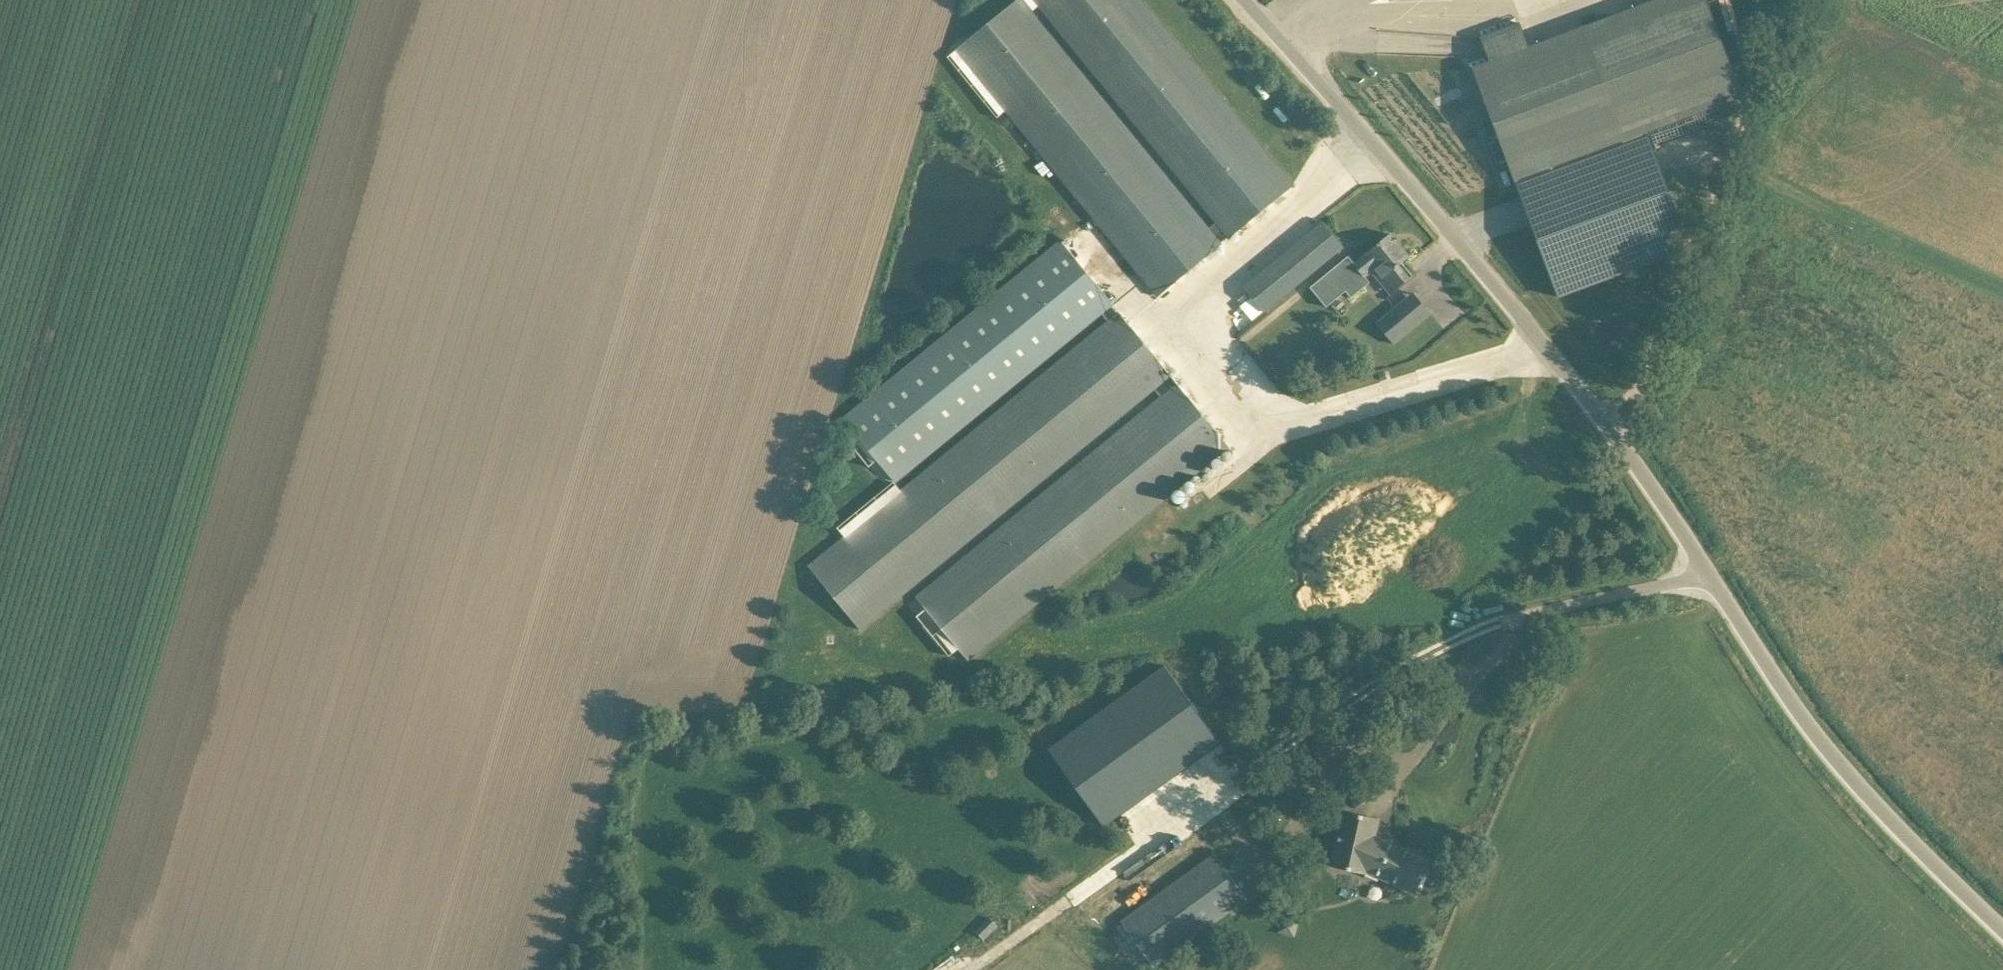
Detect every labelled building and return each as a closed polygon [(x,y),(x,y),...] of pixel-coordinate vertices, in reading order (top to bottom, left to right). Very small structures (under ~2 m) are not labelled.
[(1294,185),(1142,0),(1017,0),(948,56),(998,117),(1006,110),(1159,296),(1223,244),(1222,242),(1228,237),(1229,239),(1294,185)] [(1475,67),(1516,179),(1741,96),(1706,0),(1656,0),(1475,67)] [(1244,286),(1264,311),(1343,247),(1323,222),(1244,286)] [(1368,253),(1345,271),(1339,264),(1301,295),(1317,314),(1336,299),(1341,305),(1360,290),(1355,284),(1378,265),(1387,276),(1384,278),(1395,291),(1413,276),(1403,262),(1410,256),(1391,233),(1368,252),(1368,253)] [(895,484),(1103,314),(1113,306),(1113,305),(1060,240),(842,418),(862,441),(852,448),(868,467),(877,460),(894,482),(895,484)] [(895,484),(894,482),(837,528),(844,536),(810,564),(863,629),(1156,390),(1171,376),(1119,312),(1118,313),(1113,306),(1103,314),(1109,320),(901,490),(895,484)] [(1373,323),(1390,344),(1408,328),(1392,308),(1373,323)] [(1385,371),(1379,373),(1381,380),(1387,378),(1385,371)] [(917,596),(926,608),(916,616),(949,656),(959,648),(969,660),(1229,447),(1177,383),(1171,376),(1156,390),(1162,396),(917,596)] [(1050,747),(1106,825),(1221,743),(1165,664),(1050,747)] [(1269,803),(1284,812),(1291,801),(1276,792),(1269,803)] [(1415,894),(1430,857),(1377,835),(1380,818),(1342,810),(1330,866),(1368,874),(1415,894)] [(1121,920),(1155,967),(1249,898),(1215,852),(1121,920)] [(975,930),(984,939),(998,925),(989,917),(975,930)]
